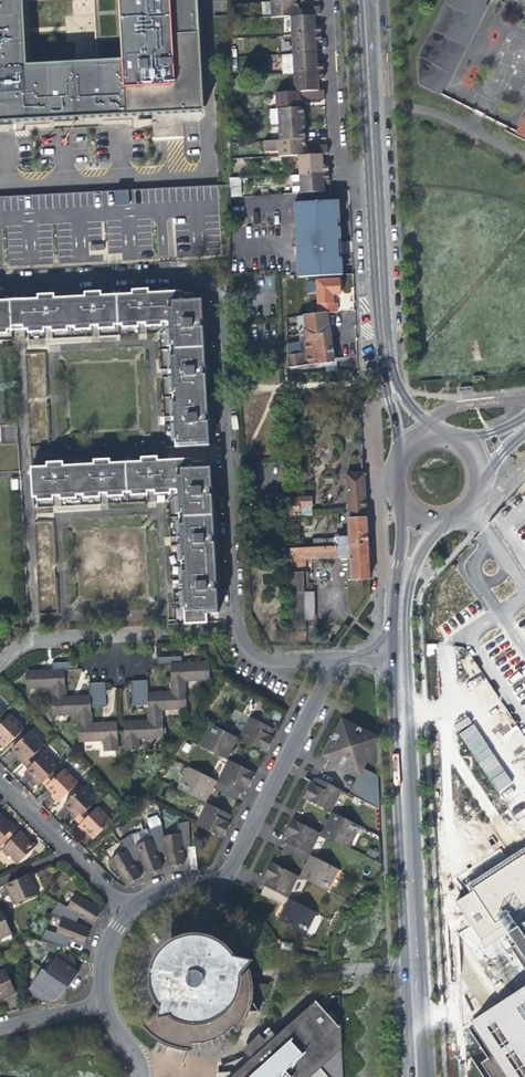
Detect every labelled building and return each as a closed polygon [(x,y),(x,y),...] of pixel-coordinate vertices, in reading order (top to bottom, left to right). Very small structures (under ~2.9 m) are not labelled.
[(143,113),(144,114),(152,114),(156,114),(156,112),(200,110),(194,0),(0,0),(0,121),(25,119),(143,113)] [(413,55),(414,81),(434,92),(483,0),(443,0),(413,55)] [(270,18),(290,17),(313,16),(319,16),(318,7),(300,8),(301,9),(296,10),(295,6),(295,1),(271,2),(269,2),(270,18)] [(290,17),(291,36),(320,34),(319,27),(314,27),(313,21),(313,16),(290,17)] [(291,36),(292,54),(315,53),(315,45),(315,43),(320,43),(320,34),(291,36)] [(282,74),(293,73),(322,72),(321,65),(316,65),(315,58),(315,53),(292,54),(281,55),(282,74)] [(293,73),(294,92),(317,91),(317,83),(317,80),(322,80),(322,72),(293,73)] [(323,90),(317,91),(294,92),(274,93),(275,109),(301,107),(301,103),(301,99),(305,99),(305,100),(323,99),(323,94),(323,90)] [(267,125),(277,125),(302,124),(302,113),(301,107),(275,109),(267,109),(267,125)] [(277,125),(278,140),(303,139),(303,133),(302,124),(277,125)] [(278,156),(297,155),(321,154),(326,154),(326,145),(308,146),(308,147),(303,147),(303,139),(278,140),(262,141),(263,151),(277,150),(278,156)] [(297,155),(298,175),(327,173),(327,165),(321,165),(321,159),(321,154),(297,155)] [(298,175),(299,194),(323,193),(322,182),(328,181),(327,173),(298,175)] [(230,197),(241,196),(240,177),(229,177),(230,197)] [(218,185),(0,198),(0,255),(221,243),(219,210),(218,185)] [(299,279),(340,277),(339,255),(336,255),(336,247),(338,246),(338,236),(336,202),(292,204),(296,279),(299,279)] [(299,290),(299,279),(296,279),(292,280),(284,280),(284,291),(299,290)] [(198,304),(200,303),(200,296),(189,297),(187,294),(179,294),(178,291),(146,293),(146,289),(140,290),(136,290),(131,290),(131,294),(115,295),(117,323),(120,323),(121,327),(136,326),(136,322),(144,322),(144,325),(160,324),(160,321),(167,321),(166,305),(198,304)] [(299,298),(299,290),(284,291),(284,299),(299,298)] [(117,323),(115,295),(100,296),(100,292),(94,292),(92,292),(90,292),(84,293),(84,296),(68,297),(70,326),(74,326),(74,329),(90,328),(90,325),(97,324),(97,328),(113,327),(113,324),(117,323)] [(70,326),(68,297),(53,298),(52,294),(47,295),(45,295),(42,295),(37,295),(37,299),(21,300),(16,300),(8,301),(10,329),(17,328),(23,328),(27,328),(27,331),(43,331),(43,327),(51,327),(51,330),(66,329),(66,326),(70,326)] [(329,354),(327,338),(326,330),(330,329),(329,320),(326,299),(299,303),(300,308),(294,309),(298,344),(291,344),(291,313),(285,313),(286,368),(330,363),(329,354)] [(10,340),(9,332),(10,331),(10,329),(8,301),(0,301),(0,341),(10,340)] [(195,307),(198,304),(166,305),(167,321),(168,329),(164,329),(165,345),(169,345),(169,349),(202,346),(202,342),(200,342),(197,339),(196,336),(200,331),(202,331),(201,322),(201,315),(199,316),(195,311),(195,307)] [(203,349),(202,346),(169,349),(169,352),(165,353),(166,368),(170,367),(170,376),(166,376),(167,392),(171,392),(171,396),(205,393),(205,389),(204,389),(199,386),(199,381),(202,377),(204,377),(204,369),(203,362),(202,362),(198,359),(197,353),(201,349),(203,349)] [(205,396),(205,393),(171,396),(172,399),(168,399),(169,415),(173,415),(173,422),(169,422),(170,438),(174,438),(174,445),(208,443),(207,436),(206,436),(202,433),(202,427),(205,424),(207,424),(206,412),(206,409),(204,408),(200,405),(200,399),(203,396),(205,396)] [(18,444),(17,423),(0,424),(1,445),(18,444)] [(141,463),(128,463),(130,492),(131,495),(146,494),(146,491),(154,490),(154,493),(169,492),(169,489),(178,489),(176,473),(209,471),(210,471),(210,465),(199,465),(198,463),(189,463),(188,460),(175,461),(157,462),(157,458),(150,458),(150,462),(147,462),(146,458),(141,458),(141,463)] [(95,465),(81,466),(83,494),(83,497),(100,496),(99,493),(106,493),(107,496),(122,495),(122,492),(130,492),(128,463),(110,465),(110,460),(104,460),(105,465),(100,465),(100,461),(95,461),(95,465)] [(76,495),(83,494),(81,466),(63,467),(63,463),(57,463),(58,467),(54,468),(53,463),(47,463),(48,468),(31,469),(33,498),(37,497),(37,500),(53,499),(53,496),(61,496),(61,499),(76,498),(76,495)] [(205,475),(209,471),(176,473),(178,489),(178,496),(174,496),(175,512),(179,512),(179,516),(213,514),(212,511),(211,511),(207,507),(207,502),(210,499),(212,499),(211,487),(211,483),(209,483),(206,480),(205,475)] [(345,473),(348,520),(366,519),(365,494),(363,472),(345,473)] [(312,506),(312,496),(290,497),(290,515),(300,515),(300,506),(312,506)] [(300,506),(300,515),(312,515),(312,506),(300,506)] [(214,539),(213,530),(212,530),(208,526),(208,521),(212,517),(213,517),(213,514),(179,516),(179,520),(175,520),(176,532),(176,536),(180,536),(180,543),(177,543),(177,558),(181,558),(181,562),(215,560),(215,557),(213,557),(210,554),(210,548),(212,545),(214,545),(214,539)] [(368,545),(366,519),(348,520),(348,536),(338,536),(338,539),(314,540),(314,547),(289,548),(292,633),(308,632),(307,619),(315,619),(315,591),(313,591),(304,592),(304,572),(306,572),(306,559),(338,557),(338,559),(348,559),(348,581),(369,579),(368,545)] [(216,564),(215,560),(181,562),(182,566),(178,566),(179,582),(182,582),(183,589),(179,590),(180,606),(184,605),(185,624),(194,624),(193,611),(206,611),(218,610),(217,604),(216,604),(212,600),(212,595),(215,592),(217,592),(216,579),(216,576),(214,576),(211,572),(211,567),(214,564),(216,564)] [(306,572),(304,572),(304,592),(313,591),(313,584),(309,584),(309,572),(306,572)] [(207,623),(206,611),(193,611),(194,624),(207,623)] [(308,641),(308,632),(292,633),(293,642),(308,641)] [(182,664),(182,656),(157,658),(157,666),(171,665),(182,664)] [(78,669),(77,662),(53,664),(53,671),(64,671),(78,670),(78,669)] [(209,679),(208,663),(182,664),(171,665),(171,678),(172,693),(185,692),(184,681),(209,679)] [(65,679),(64,671),(53,671),(27,672),(27,689),(53,688),(53,699),(66,698),(65,679)] [(132,707),(140,706),(139,681),(131,682),(132,707)] [(148,694),(147,681),(146,681),(139,681),(140,706),(148,706),(148,694)] [(99,708),(98,683),(90,684),(89,684),(90,697),(91,708),(99,708)] [(105,683),(98,683),(99,708),(106,708),(105,683)] [(186,709),(185,692),(172,693),(159,694),(148,694),(148,706),(148,707),(149,722),(162,721),(161,710),(186,709)] [(91,708),(90,697),(79,697),(66,698),(53,699),(54,716),(79,714),(79,725),(92,724),(91,710),(91,708)] [(4,749),(24,730),(10,715),(3,722),(0,725),(0,741),(0,745),(4,749)] [(456,724),(494,793),(510,785),(471,715),(456,724)] [(250,718),(243,733),(246,735),(243,741),(266,753),(274,738),(271,736),(272,733),(274,730),(270,728),(250,718)] [(163,737),(162,721),(149,722),(135,722),(124,723),(126,750),(138,750),(138,739),(163,737)] [(104,724),(92,724),(79,725),(80,741),(104,740),(104,752),(117,751),(116,723),(104,724)] [(360,773),(362,769),(377,739),(362,732),(364,729),(358,726),(357,729),(346,724),(341,733),(336,735),(337,739),(334,744),(332,743),(330,747),(328,750),(332,752),(329,758),(360,773)] [(200,746),(223,758),(226,751),(230,753),(237,738),(214,726),(211,732),(208,730),(200,746)] [(17,759),(23,766),(34,756),(43,746),(30,732),(12,749),(16,754),(19,757),(17,759)] [(37,788),(42,783),(53,772),(58,767),(44,753),(37,759),(27,769),(25,771),(29,774),(33,779),(31,781),(37,788)] [(37,759),(34,756),(23,766),(27,769),(37,759)] [(226,767),(218,782),(241,794),(245,787),(248,789),(256,774),(233,763),(230,769),(226,767)] [(205,803),(212,788),(209,786),(212,779),(189,767),(181,783),(185,785),(182,791),(205,803)] [(78,784),(64,769),(57,776),(46,787),(49,790),(54,795),(51,797),(57,803),(78,784)] [(380,810),(378,776),(362,769),(360,773),(356,779),(349,794),(380,810)] [(57,776),(53,772),(42,783),(46,787),(57,776)] [(304,799),(326,810),(329,805),(333,806),(342,791),(318,779),(314,786),(311,784),(304,799)] [(70,815),(76,821),(86,811),(96,802),(82,787),(64,805),(72,813),(70,815)] [(230,816),(207,804),(205,808),(199,819),(203,821),(202,823),(200,827),(223,839),(231,824),(227,822),(230,816)] [(90,815),(86,818),(79,825),(78,827),(84,833),(86,831),(88,834),(93,839),(111,822),(98,807),(90,815)] [(90,815),(86,811),(76,821),(79,825),(90,815)] [(349,848),(356,833),(353,831),(356,825),(332,813),(328,821),(325,818),(324,820),(322,825),(326,826),(325,828),(328,830),(325,836),(349,848)] [(4,839),(15,829),(7,821),(5,821),(0,816),(0,844),(4,839)] [(309,855),(317,839),(312,836),(315,831),(293,820),(289,828),(285,835),(289,836),(286,843),(309,855)] [(179,833),(163,837),(165,851),(168,867),(184,864),(182,850),(185,849),(189,848),(188,822),(177,824),(179,833)] [(151,840),(136,846),(141,859),(146,874),(162,868),(156,854),(160,853),(165,851),(163,837),(161,825),(147,830),(151,840)] [(364,829),(356,825),(353,831),(356,833),(361,836),(364,829)] [(17,831),(15,829),(4,839),(7,842),(17,832),(17,831)] [(19,834),(17,832),(7,842),(1,848),(3,849),(19,834)] [(26,841),(19,834),(3,849),(16,863),(34,846),(28,840),(26,841)] [(136,861),(141,859),(136,846),(132,835),(120,842),(124,851),(111,859),(127,886),(141,878),(132,864),(136,861)] [(300,877),(323,889),(327,883),(330,885),(338,870),(314,858),(311,865),(307,863),(305,868),(300,877)] [(287,898),(295,882),(290,880),(293,874),(271,863),(269,868),(264,878),(267,879),(264,886),(287,898)] [(27,875),(5,885),(13,904),(35,893),(27,875)] [(48,916),(59,921),(71,926),(74,922),(78,916),(91,925),(99,913),(73,896),(64,909),(56,904),(48,916)] [(279,920),(302,932),(305,926),(308,928),(316,912),(293,901),(290,907),(286,905),(284,910),(279,920)] [(10,931),(0,909),(0,935),(10,931)] [(517,927),(506,910),(497,916),(515,944),(510,948),(524,970),(524,921),(517,927)] [(88,932),(71,926),(59,921),(54,934),(44,930),(39,942),(65,948),(67,943),(68,940),(82,945),(88,932)] [(184,1020),(198,1021),(212,1017),(224,1009),(233,997),(238,983),(239,976),(240,972),(252,958),(232,954),(223,942),(209,934),(195,931),(180,934),(166,941),(156,951),(150,964),(148,979),(152,993),(159,1005),(156,1016),(166,1013),(170,1015),(184,1020)] [(65,988),(75,974),(68,968),(72,963),(58,952),(44,972),(49,976),(61,985),(65,988)] [(2,997),(14,992),(3,967),(0,968),(0,998),(2,997)] [(52,998),(61,985),(49,976),(44,972),(43,972),(38,972),(26,989),(41,1000),(45,993),(47,994),(52,998)] [(469,1029),(482,1049),(489,1058),(481,1064),(490,1076),(524,1076),(524,994),(469,1029)] [(339,1023),(332,1029),(308,1001),(272,1032),(269,1028),(265,1031),(264,1033),(267,1037),(261,1042),(245,1056),(222,1066),(222,1076),(341,1076),(339,1023)]
